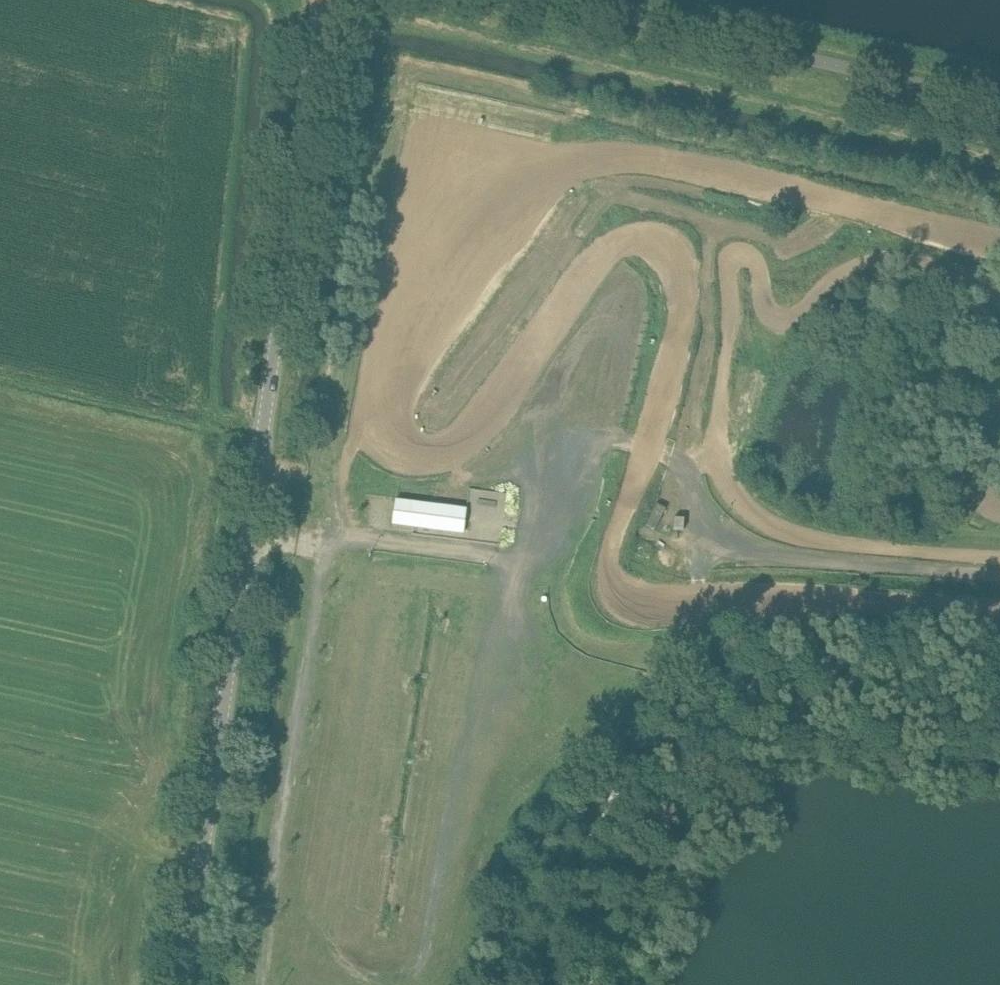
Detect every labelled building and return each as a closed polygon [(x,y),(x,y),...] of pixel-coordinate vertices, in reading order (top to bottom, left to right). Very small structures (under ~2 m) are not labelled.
[(509,494),(470,490),(465,534),(504,538),(509,494)] [(465,509),(396,501),(393,524),(463,533),(465,509)]
